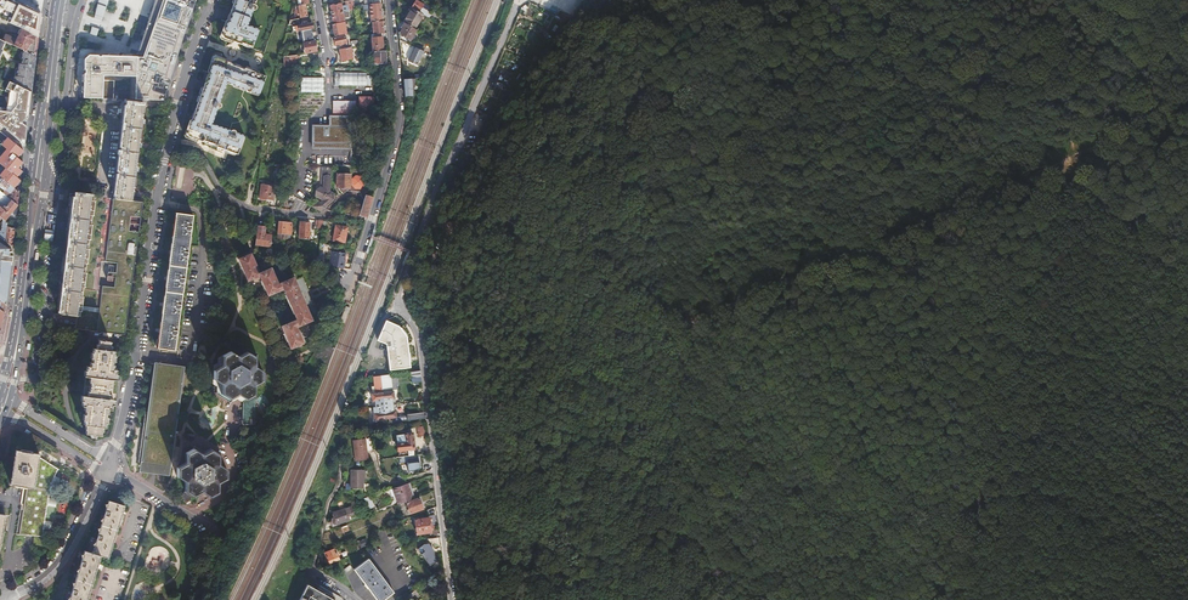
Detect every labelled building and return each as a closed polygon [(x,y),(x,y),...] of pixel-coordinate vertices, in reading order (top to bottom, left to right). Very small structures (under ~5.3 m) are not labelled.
[(14,15),(9,22),(30,32),(29,32),(39,37),(43,14),(11,0),(0,0),(0,8),(14,15)] [(234,4),(231,12),(230,13),(229,15),(228,16),(228,18),(228,20),(227,21),(224,31),(223,35),(224,38),(233,41),(252,48),(259,29),(247,25),(253,11),(254,11),(255,11),(256,10),(257,9),(257,8),(257,7),(257,6),(257,5),(256,5),(256,4),(255,4),(256,0),(235,0),(234,4)] [(352,0),(349,0),(345,1),(346,5),(348,5),(349,10),(354,9),(353,6),(352,0)] [(429,18),(430,16),(427,14),(429,12),(422,8),(424,5),(415,0),(413,0),(410,7),(426,16),(429,18)] [(377,22),(382,21),(380,3),(370,4),(371,22),(372,22),(377,22)] [(298,19),(302,18),(305,17),(307,17),(305,4),(299,5),(298,5),(296,6),(295,14),(298,13),(298,19)] [(331,6),(332,14),(340,12),(339,4),(331,6)] [(136,76),(135,99),(164,100),(167,91),(169,81),(184,34),(193,7),(153,5),(151,13),(147,23),(137,55),(137,57),(137,60),(136,76)] [(423,22),(426,16),(410,7),(405,14),(408,16),(403,23),(414,29),(420,20),(423,22)] [(340,12),(332,14),(334,22),(342,20),(341,17),(347,16),(346,11),(340,12)] [(298,19),(290,20),(289,25),(291,25),(293,32),(309,29),(313,28),(312,23),(307,24),(306,22),(304,23),(302,18),(298,19)] [(386,34),(385,21),(382,21),(377,22),(372,22),(373,35),(381,34),(386,34)] [(6,43),(7,43),(26,51),(26,52),(36,57),(36,56),(39,37),(29,32),(30,32),(9,22),(7,27),(0,23),(0,40),(6,43)] [(339,23),(332,24),(334,36),(346,34),(344,27),(343,22),(339,23)] [(408,44),(416,30),(414,29),(403,23),(403,22),(402,22),(401,22),(401,23),(400,23),(399,24),(399,25),(399,26),(399,27),(400,27),(400,28),(401,28),(398,33),(399,40),(402,42),(408,44)] [(303,43),(309,42),(308,36),(310,35),(309,29),(293,32),(293,34),(301,32),(303,43)] [(233,42),(233,41),(224,38),(223,35),(224,31),(223,31),(222,31),(221,35),(223,39),(232,43),(233,42)] [(373,35),(370,35),(371,38),(372,52),(373,52),(383,51),(381,37),(381,34),(373,35)] [(345,36),(334,39),(335,45),(340,44),(340,46),(346,45),(345,36)] [(316,51),(315,41),(312,42),(309,42),(303,43),(305,53),(316,51)] [(408,44),(402,42),(400,46),(403,47),(400,51),(403,52),(401,57),(405,59),(416,63),(421,50),(408,44)] [(351,47),(339,49),(341,60),(352,58),(351,47)] [(374,63),(374,68),(389,69),(388,64),(385,64),(385,51),(383,51),(373,52),(374,63)] [(36,57),(26,52),(25,54),(24,61),(24,66),(21,66),(20,70),(19,78),(17,78),(16,78),(15,84),(23,88),(32,92),(34,73),(35,70),(36,62),(36,57)] [(284,67),(301,67),(300,65),(295,65),(295,58),(297,58),(296,55),(284,57),(284,67)] [(83,98),(104,98),(114,99),(114,80),(103,80),(103,75),(127,76),(131,76),(136,76),(137,60),(128,59),(85,58),(83,98)] [(188,136),(198,140),(205,142),(206,143),(207,144),(208,144),(209,145),(210,145),(211,145),(213,145),(214,145),(217,147),(223,149),(224,149),(236,153),(238,154),(245,135),(212,123),(227,83),(259,95),(266,76),(259,73),(245,68),(243,67),(242,66),(241,66),(240,65),(239,65),(238,65),(237,64),(236,64),(235,64),(233,64),(226,61),(216,58),(214,59),(212,63),(208,73),(208,74),(207,75),(207,76),(206,77),(206,78),(206,79),(205,80),(205,81),(205,82),(203,87),(201,95),(200,96),(198,102),(195,110),(194,111),(194,112),(193,113),(193,114),(192,115),(192,116),(192,117),(192,118),(192,119),(188,130),(187,133),(188,136)] [(334,72),(334,85),(367,86),(367,73),(334,72)] [(326,78),(302,78),(301,93),(326,93),(326,78)] [(416,78),(403,79),(404,96),(411,95),(411,88),(413,87),(416,78)] [(15,84),(11,82),(5,91),(0,90),(0,98),(1,97),(12,105),(15,97),(21,101),(30,104),(32,92),(15,84)] [(0,98),(0,125),(10,133),(12,122),(28,123),(30,108),(30,104),(21,101),(15,97),(12,105),(1,97),(0,98)] [(377,113),(377,97),(362,97),(361,113),(377,113)] [(332,100),(332,114),(355,115),(355,101),(332,100)] [(74,195),(73,198),(72,212),(71,222),(69,237),(68,246),(66,261),(65,265),(65,269),(63,284),(62,294),(60,309),(59,314),(75,316),(74,327),(124,334),(128,311),(132,277),(140,202),(131,201),(139,136),(143,104),(127,102),(126,107),(125,120),(123,130),(123,136),(122,145),(120,155),(119,169),(117,179),(116,193),(115,199),(106,198),(99,197),(93,196),(92,197),(74,195)] [(351,117),(329,116),(329,124),(310,124),(310,149),(350,149),(351,117)] [(27,127),(28,123),(12,122),(10,133),(25,145),(27,127)] [(197,141),(198,140),(188,136),(187,133),(188,130),(187,129),(186,130),(184,135),(185,137),(196,141),(197,141)] [(8,138),(2,145),(6,149),(0,157),(0,164),(6,168),(0,175),(0,176),(4,179),(14,188),(21,180),(17,178),(22,172),(18,169),(23,163),(18,158),(24,151),(15,143),(8,138)] [(485,139),(480,147),(486,151),(491,143),(485,139)] [(469,154),(461,166),(467,170),(473,160),(474,160),(478,156),(473,152),(472,151),(471,150),(470,150),(469,150),(469,151),(468,152),(468,153),(469,153),(469,154)] [(183,180),(183,167),(175,167),(173,188),(177,189),(177,184),(180,185),(180,180),(183,180)] [(323,200),(313,208),(321,215),(328,210),(326,208),(335,200),(335,194),(331,191),(332,177),(329,175),(329,169),(321,168),(321,187),(314,195),(323,200)] [(366,218),(372,198),(365,195),(361,190),(364,187),(364,181),(360,176),(355,176),(351,179),(350,179),(350,175),(337,174),(335,188),(337,188),(340,188),(340,192),(342,195),(346,191),(358,192),(361,195),(360,196),(363,200),(358,216),(366,218)] [(19,192),(14,188),(4,179),(0,183),(0,184),(6,190),(3,193),(18,206),(19,192)] [(261,185),(260,200),(274,201),(275,186),(261,185)] [(100,189),(99,197),(106,198),(107,190),(100,189)] [(0,191),(0,203),(4,206),(3,207),(0,205),(0,216),(2,218),(3,219),(8,223),(15,228),(15,224),(12,223),(6,220),(7,219),(16,222),(16,215),(18,206),(3,193),(0,191)] [(173,213),(156,347),(173,349),(191,215),(173,213)] [(8,223),(3,219),(1,230),(0,233),(0,237),(12,247),(15,228),(7,226),(8,223)] [(279,222),(277,236),(277,239),(287,240),(287,235),(291,235),(292,223),(279,222)] [(300,222),(299,237),(309,239),(311,223),(300,222)] [(447,224),(452,238),(458,236),(453,222),(447,224)] [(336,226),(334,241),(345,242),(347,228),(336,226)] [(257,232),(255,245),(271,247),(272,234),(265,233),(257,232)] [(2,302),(5,299),(8,278),(9,278),(12,251),(3,245),(0,242),(0,300),(2,302)] [(329,267),(343,269),(344,261),(343,261),(344,254),(331,252),(329,267)] [(273,278),(275,277),(271,268),(259,274),(250,254),(238,259),(249,284),(258,280),(259,283),(250,286),(251,289),(262,285),(264,288),(265,288),(268,295),(283,289),(296,320),(281,327),(284,334),(287,341),(288,341),(291,348),(303,343),(299,333),(297,334),(296,331),(297,330),(296,327),(311,320),(307,311),(306,311),(304,308),(306,308),(298,290),(297,291),(295,288),(297,287),(293,278),(277,284),(276,280),(274,281),(273,278)] [(347,306),(342,320),(346,321),(351,308),(347,306)] [(398,324),(385,319),(376,339),(386,343),(389,369),(409,366),(406,334),(398,324)] [(84,424),(84,427),(83,433),(89,433),(89,436),(93,437),(93,434),(99,434),(100,428),(100,427),(102,427),(103,423),(104,423),(105,417),(103,417),(104,413),(106,413),(106,408),(109,409),(109,404),(111,405),(112,399),(107,398),(107,393),(105,392),(106,384),(108,384),(109,379),(115,380),(115,375),(113,375),(114,370),(111,369),(112,365),(110,365),(110,360),(112,361),(113,356),(111,355),(112,351),(109,351),(110,346),(108,345),(108,341),(97,340),(96,344),(94,344),(94,349),(91,348),(91,353),(89,353),(88,357),(90,357),(90,362),(88,362),(87,366),(85,366),(84,371),(82,371),(82,375),(88,376),(87,381),(89,381),(87,390),(86,390),(85,396),(79,395),(79,401),(80,401),(79,405),(82,405),(82,410),(84,410),(83,415),(81,415),(80,420),(82,420),(82,424),(84,424)] [(212,369),(212,380),(220,384),(220,393),(228,398),(236,394),(244,399),(253,394),(253,385),(261,380),(261,371),(253,366),(253,356),(246,352),(237,357),(228,351),(220,355),(221,365),(212,369)] [(154,363),(140,468),(164,472),(169,436),(193,439),(203,369),(154,363)] [(382,392),(383,406),(384,406),(392,405),(391,398),(394,398),(393,391),(392,391),(390,374),(385,375),(380,376),(382,392)] [(374,401),(374,407),(383,406),(382,392),(380,376),(373,377),(374,384),(370,385),(371,394),(371,401),(374,401)] [(384,406),(383,406),(385,418),(396,417),(395,411),(393,411),(392,405),(384,406)] [(374,407),(372,408),(373,413),(374,420),(385,418),(383,406),(374,407)] [(205,412),(203,423),(214,424),(215,414),(205,412)] [(422,427),(416,428),(414,428),(415,437),(418,436),(418,437),(424,435),(422,427)] [(412,433),(395,435),(397,450),(407,449),(407,454),(413,453),(412,449),(414,448),(412,433)] [(369,438),(357,440),(360,460),(372,458),(369,438)] [(176,467),(176,476),(184,481),(183,491),(192,496),(200,492),(208,497),(216,492),(216,482),(224,477),(225,469),(217,463),(217,454),(210,449),(201,453),(193,449),(185,453),(184,462),(176,467)] [(15,458),(11,485),(24,488),(16,536),(43,537),(47,506),(48,503),(50,494),(51,489),(54,482),(58,471),(39,458),(39,455),(16,452),(15,458)] [(420,467),(418,461),(406,462),(408,472),(420,467)] [(363,470),(350,470),(351,488),(363,488),(363,470)] [(397,505),(412,499),(407,484),(382,493),(384,499),(394,496),(397,505)] [(369,497),(364,498),(367,510),(373,508),(369,497)] [(419,498),(406,503),(410,514),(423,509),(419,498)] [(91,553),(99,556),(107,558),(123,506),(107,501),(91,553)] [(332,519),(331,522),(332,525),(350,520),(349,516),(354,514),(352,506),(333,513),(335,518),(332,519)] [(428,518),(414,520),(416,534),(430,532),(428,518)] [(420,554),(429,566),(434,562),(433,550),(428,543),(423,544),(420,546),(424,551),(420,554)] [(324,553),(328,564),(339,560),(335,549),(324,553)] [(91,553),(83,551),(68,599),(85,599),(99,556),(91,553)] [(353,569),(365,585),(364,585),(367,589),(368,589),(376,599),(384,599),(394,592),(368,558),(353,569)] [(307,584),(299,599),(334,599),(321,593),(320,595),(318,595),(312,596),(311,593),(313,593),(315,589),(307,584)]
